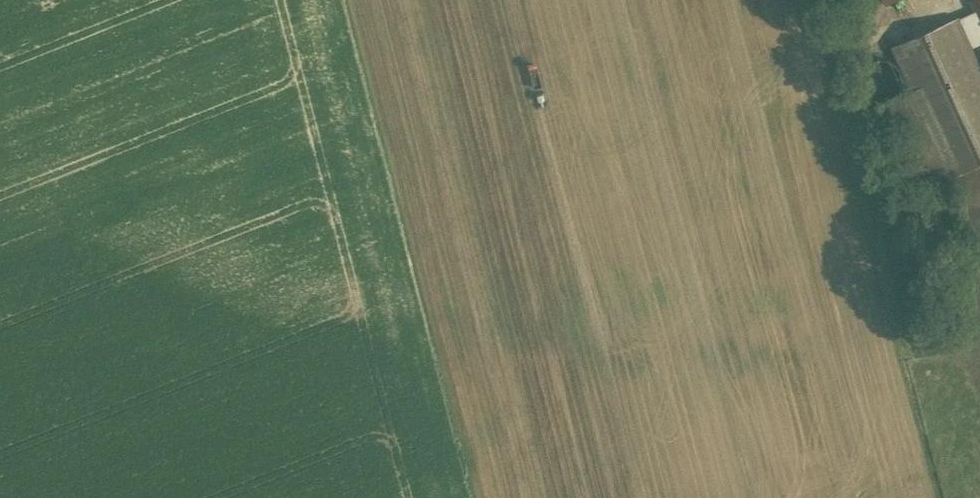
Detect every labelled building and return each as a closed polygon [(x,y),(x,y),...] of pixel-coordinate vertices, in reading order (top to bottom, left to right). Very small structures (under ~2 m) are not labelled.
[(915,90),(891,101),(929,185),(979,161),(979,67),(970,45),(979,41),(979,0),(971,0),(975,10),(895,46),(915,90)] [(864,69),(862,75),(861,81),(863,86),(866,91),(870,95),(876,98),(881,99),(887,98),(893,96),(897,92),(901,87),(902,82),(903,76),(901,70),(898,65),(894,61),(888,59),(883,58),(877,58),(871,60),(867,64),(864,69)]
